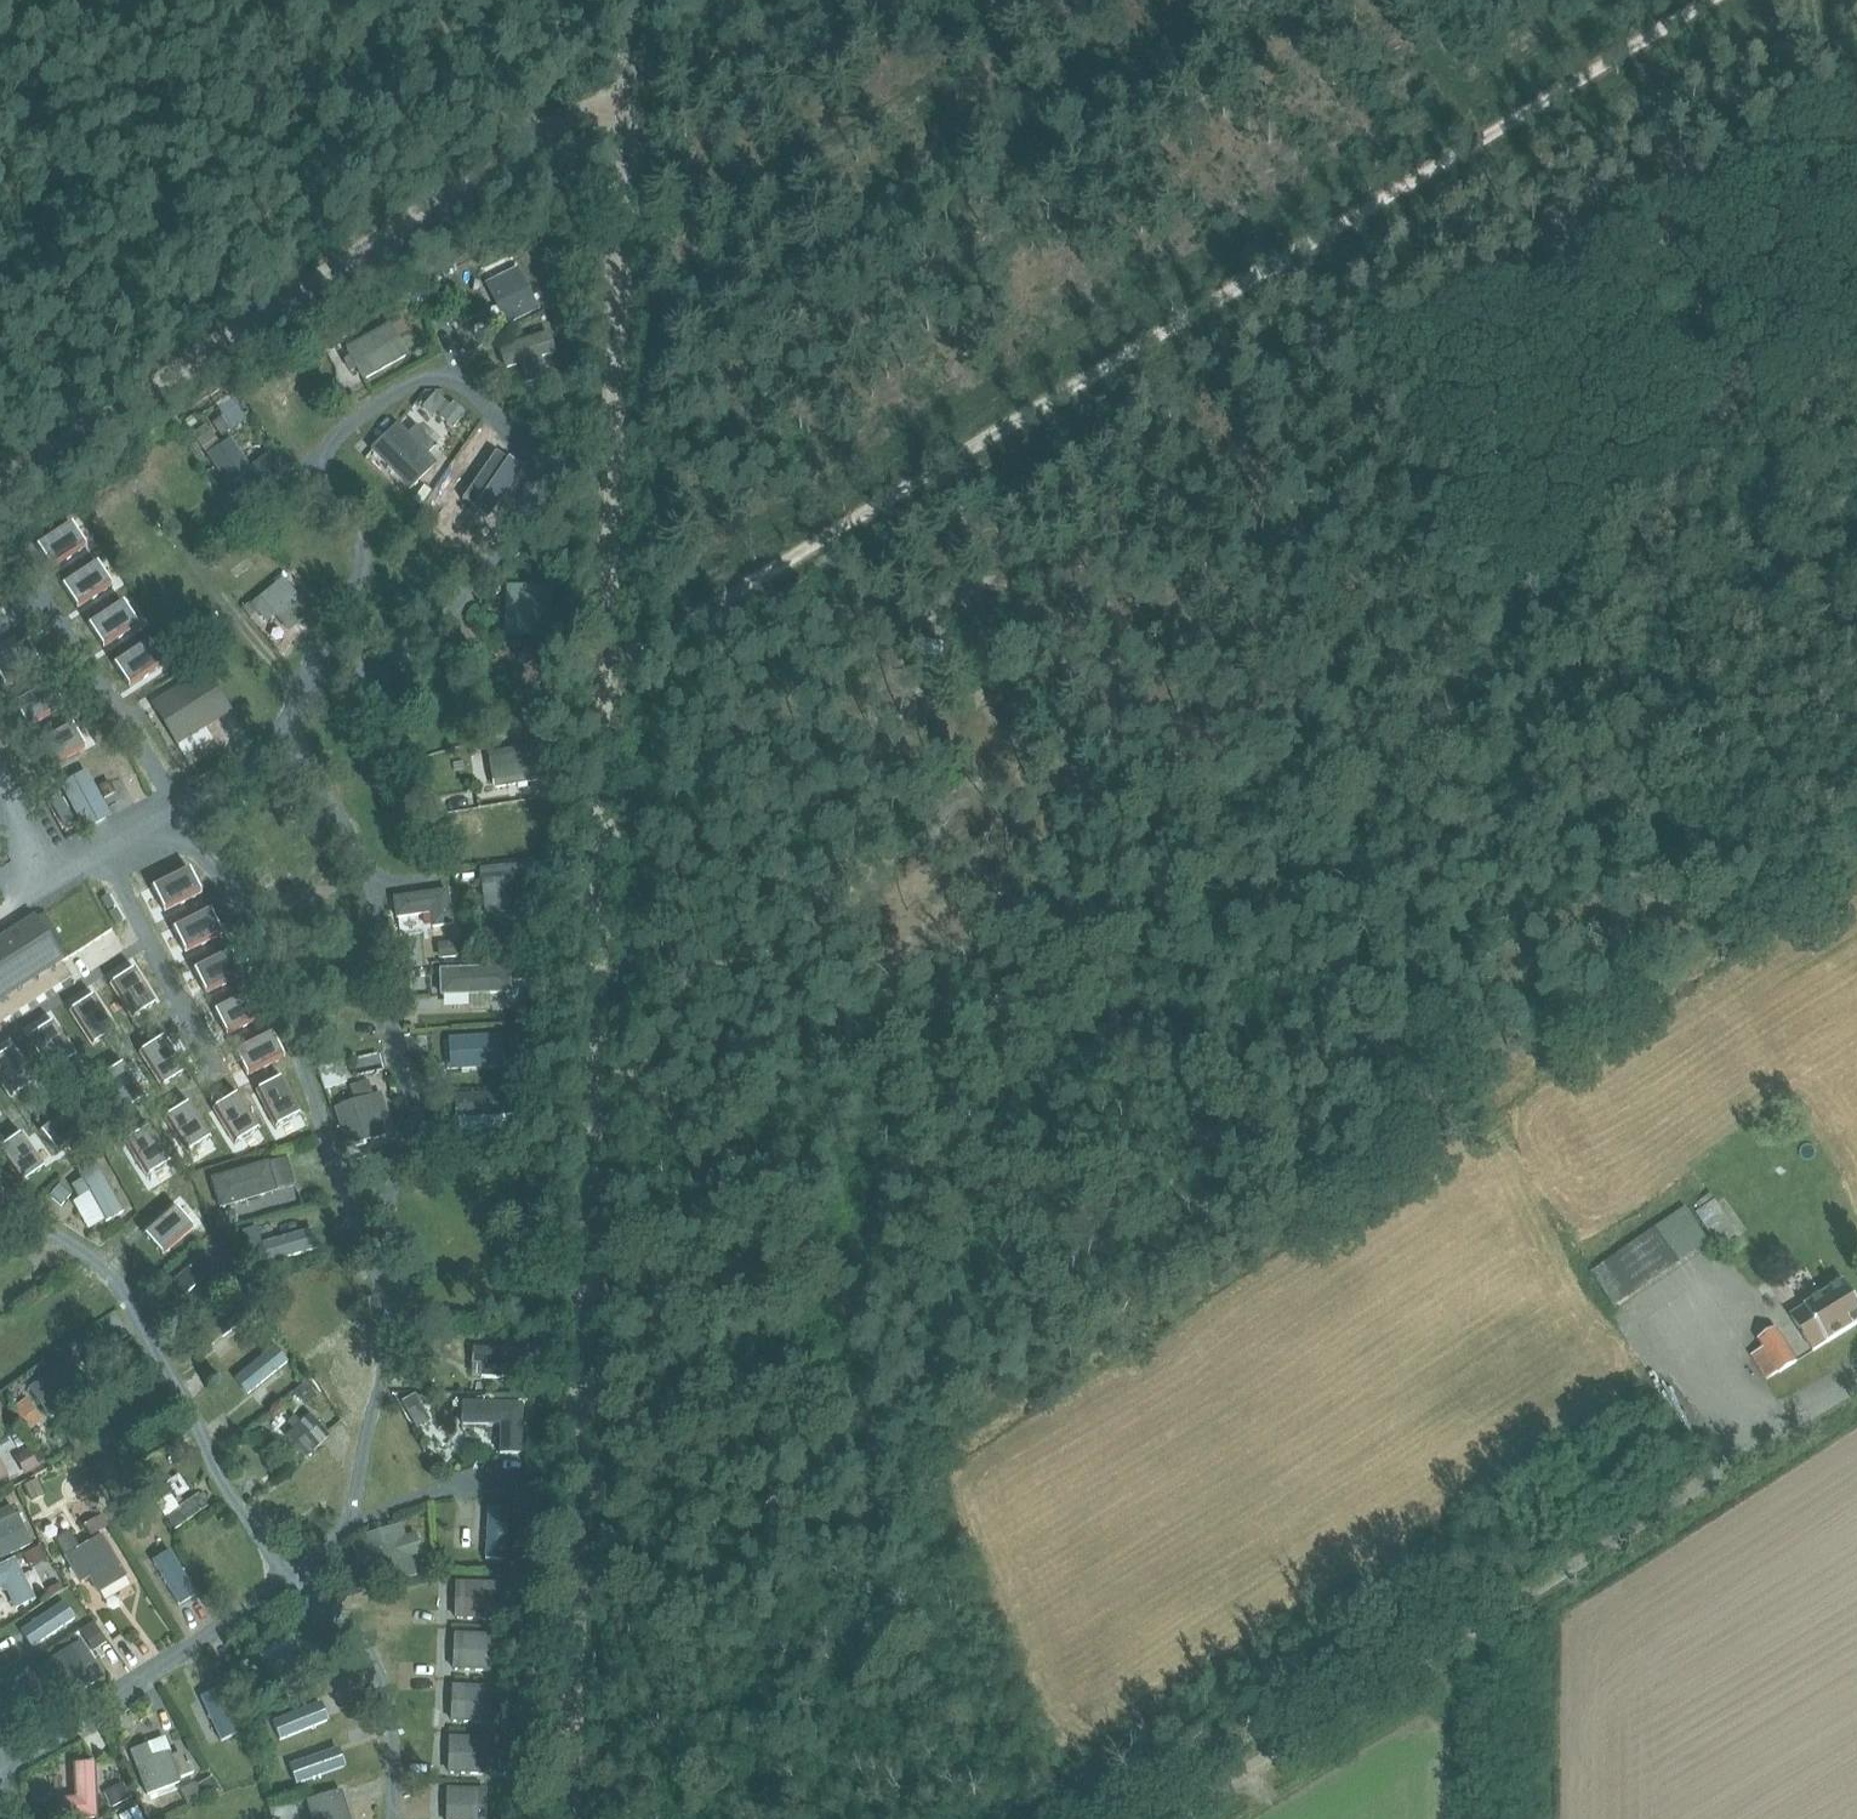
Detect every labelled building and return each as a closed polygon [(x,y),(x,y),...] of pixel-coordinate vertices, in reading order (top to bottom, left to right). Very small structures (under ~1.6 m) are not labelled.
[(505,326),(529,313),(535,310),(531,302),(516,271),(490,284),(506,315),(500,317),(505,326)] [(451,303),(445,291),(434,296),(441,308),(451,303)] [(557,338),(570,338),(569,313),(556,313),(557,338)] [(344,351),(362,384),(407,359),(389,326),(344,351)] [(324,341),(331,353),(343,345),(336,333),(324,341)] [(548,334),(498,350),(505,373),(520,368),(526,387),(547,380),(541,360),(555,356),(548,334)] [(351,396),(336,397),(337,410),(352,408),(351,396)] [(206,409),(219,435),(242,424),(229,397),(206,409)] [(452,431),(466,415),(454,405),(440,420),(452,431)] [(398,426),(370,453),(409,493),(437,467),(427,457),(436,449),(425,437),(417,428),(408,437),(398,426)] [(208,433),(192,442),(199,454),(215,446),(208,433)] [(479,473),(502,484),(512,464),(465,440),(439,491),(464,504),(479,473)] [(211,455),(205,459),(207,460),(217,475),(238,506),(250,498),(282,475),(274,463),(269,456),(250,470),(230,442),(221,448),(211,455)] [(423,490),(413,504),(421,510),(431,496),(423,490)] [(486,492),(473,516),(494,527),(507,503),(486,492)] [(70,525),(35,548),(38,552),(51,572),(52,572),(86,550),(70,525)] [(476,542),(468,552),(479,560),(487,550),(476,542)] [(547,577),(560,568),(550,554),(537,563),(547,577)] [(95,563),(61,586),(77,611),(112,588),(95,563)] [(21,566),(10,573),(14,580),(25,573),(21,566)] [(283,581),(250,608),(266,626),(275,619),(288,635),(311,616),(283,581)] [(508,588),(505,637),(550,640),(553,591),(508,588)] [(122,603),(87,626),(103,650),(138,628),(122,603)] [(147,643),(112,666),(128,690),(163,668),(147,643)] [(0,657),(0,681),(5,691),(41,672),(25,644),(0,657)] [(207,679),(154,711),(177,748),(230,715),(207,679)] [(47,684),(12,703),(27,731),(63,712),(47,684)] [(69,724),(34,743),(49,772),(85,753),(69,724)] [(538,747),(487,757),(494,793),(545,783),(538,747)] [(73,837),(84,831),(108,818),(84,774),(60,788),(60,789),(49,795),(73,837)] [(114,794),(108,783),(98,788),(104,799),(114,794)] [(524,882),(530,881),(530,885),(549,884),(547,862),(529,864),(481,870),(482,886),(485,918),(494,917),(495,930),(520,927),(519,914),(527,913),(524,882)] [(188,870),(151,888),(164,914),(201,896),(188,870)] [(393,900),(394,906),(396,921),(429,916),(431,930),(452,927),(447,892),(393,900)] [(108,896),(101,900),(107,911),(114,907),(108,896)] [(116,910),(109,914),(115,925),(122,921),(116,910)] [(209,910),(172,929),(185,955),(222,937),(209,910)] [(36,924),(34,922),(0,944),(0,994),(57,957),(36,924)] [(439,961),(457,959),(455,944),(437,946),(439,961)] [(540,964),(541,947),(525,946),(524,963),(540,964)] [(229,952),(193,970),(206,996),(243,978),(229,952)] [(535,968),(511,969),(511,981),(535,980),(535,968)] [(508,970),(440,972),(441,997),(509,994),(508,970)] [(134,971),(109,987),(132,1022),(156,1006),(134,971)] [(250,993),(214,1012),(227,1038),(264,1020),(250,993)] [(93,998),(69,1014),(91,1048),(115,1033),(93,998)] [(523,1007),(523,1022),(535,1022),(536,1008),(523,1007)] [(53,1024),(29,1040),(51,1074),(75,1058),(53,1024)] [(271,1034),(235,1052),(248,1078),(285,1060),(271,1034)] [(165,1038),(140,1054),(161,1089),(187,1073),(165,1038)] [(489,1071),(489,1038),(446,1038),(446,1071),(489,1071)] [(0,1058),(0,1085),(10,1101),(34,1085),(12,1051),(0,1058)] [(338,1064),(318,1070),(325,1090),(344,1084),(338,1064)] [(124,1065),(98,1081),(120,1116),(145,1100),(124,1065)] [(522,1068),(510,1068),(511,1083),(523,1082),(522,1068)] [(282,1079),(255,1093),(274,1129),(300,1116),(282,1079)] [(365,1081),(346,1086),(349,1098),(368,1094),(365,1081)] [(238,1095),(213,1111),(234,1146),(260,1130),(238,1095)] [(515,1096),(456,1099),(457,1119),(516,1116),(515,1096)] [(373,1098),(338,1109),(351,1148),(386,1136),(373,1098)] [(190,1104),(164,1120),(186,1155),(211,1139),(190,1104)] [(72,1108),(40,1134),(57,1156),(90,1131),(72,1108)] [(150,1128),(125,1144),(146,1179),(172,1163),(150,1128)] [(0,1153),(0,1157),(21,1186),(45,1169),(22,1137),(0,1153)] [(210,1180),(219,1211),(277,1194),(268,1164),(210,1180)] [(123,1214),(96,1165),(77,1175),(105,1225),(123,1214)] [(72,1196),(60,1186),(49,1198),(60,1208),(72,1196)] [(1739,1238),(1711,1196),(1695,1207),(1699,1213),(1695,1216),(1719,1251),(1739,1238)] [(174,1209),(144,1236),(163,1258),(193,1231),(174,1209)] [(1687,1209),(1587,1266),(1609,1304),(1709,1247),(1687,1209)] [(217,1231),(238,1224),(235,1213),(213,1220),(217,1231)] [(257,1228),(243,1232),(248,1249),(262,1245),(257,1228)] [(178,1302),(217,1269),(206,1255),(166,1288),(178,1302)] [(233,1261),(219,1272),(228,1284),(242,1273),(233,1261)] [(1800,1333),(1813,1353),(1856,1326),(1856,1304),(1844,1284),(1804,1309),(1805,1309),(1791,1318),(1800,1333)] [(199,1335),(209,1349),(254,1315),(243,1301),(199,1335)] [(1752,1358),(1754,1362),(1767,1382),(1797,1364),(1784,1343),(1776,1331),(1758,1342),(1764,1350),(1752,1358)] [(413,1351),(413,1336),(403,1336),(403,1351),(413,1351)] [(277,1342),(268,1349),(236,1373),(248,1389),(289,1358),(280,1346),(277,1342)] [(487,1379),(500,1380),(516,1380),(516,1369),(528,1370),(529,1352),(473,1349),(472,1366),(488,1367),(487,1379)] [(71,1361),(28,1391),(49,1422),(93,1391),(71,1361)] [(305,1384),(294,1394),(306,1407),(317,1397),(305,1384)] [(415,1395),(403,1402),(416,1426),(428,1419),(415,1395)] [(15,1408),(13,1410),(28,1432),(40,1423),(24,1402),(15,1408)] [(521,1455),(521,1405),(462,1405),(461,1427),(499,1427),(499,1455),(521,1455)] [(307,1461),(329,1438),(307,1417),(285,1440),(307,1461)] [(17,1433),(9,1438),(13,1446),(21,1441),(17,1433)] [(14,1459),(24,1478),(38,1470),(28,1452),(14,1459)] [(11,1479),(0,1460),(0,1485),(11,1479)] [(501,1486),(518,1487),(518,1470),(502,1469),(501,1486)] [(177,1474),(164,1481),(175,1498),(187,1491),(177,1474)] [(97,1488),(92,1482),(83,1480),(77,1484),(75,1493),(80,1499),(88,1501),(95,1496),(97,1488)] [(46,1497),(38,1481),(23,1488),(30,1504),(46,1497)] [(175,1533),(207,1510),(198,1496),(187,1505),(182,1498),(175,1504),(170,1497),(156,1507),(175,1533)] [(18,1516),(16,1517),(12,1509),(0,1514),(0,1561),(0,1562),(32,1547),(18,1516)] [(486,1546),(485,1561),(503,1562),(503,1561),(506,1510),(488,1509),(486,1539),(486,1546)] [(103,1517),(83,1528),(89,1539),(109,1529),(103,1517)] [(373,1568),(379,1589),(417,1578),(411,1558),(422,1555),(416,1534),(405,1538),(402,1526),(362,1537),(364,1543),(351,1547),(358,1572),(373,1568)] [(57,1541),(82,1585),(91,1580),(99,1594),(127,1578),(104,1537),(81,1550),(72,1533),(57,1541)] [(47,1562),(40,1548),(24,1556),(31,1570),(47,1562)] [(169,1553),(153,1563),(179,1607),(196,1596),(169,1553)] [(0,1569),(0,1592),(4,1590),(14,1611),(34,1602),(14,1562),(0,1569)] [(454,1622),(494,1623),(495,1586),(455,1585),(454,1622)] [(32,1649),(74,1620),(64,1604),(21,1633),(32,1649)] [(106,1644),(95,1627),(81,1637),(92,1653),(106,1644)] [(453,1636),(451,1672),(491,1674),(493,1638),(453,1636)] [(49,1663),(43,1667),(67,1703),(73,1699),(94,1686),(92,1683),(103,1676),(81,1642),(49,1663)] [(263,1701),(254,1687),(238,1697),(247,1711),(263,1701)] [(491,1690),(451,1688),(449,1725),(489,1727),(491,1690)] [(202,1699),(223,1744),(239,1737),(219,1692),(202,1699)] [(320,1704),(272,1724),(280,1742),(327,1722),(320,1704)] [(488,1741),(448,1739),(446,1775),(486,1777),(488,1741)] [(130,1754),(146,1798),(182,1785),(180,1780),(195,1775),(191,1764),(185,1766),(181,1755),(170,1759),(163,1741),(130,1754)] [(293,1784),(342,1769),(334,1741),(285,1755),(293,1784)] [(93,1760),(72,1760),(73,1818),(93,1818),(93,1760)] [(218,1791),(213,1779),(198,1785),(204,1798),(218,1791)] [(129,1801),(122,1785),(104,1793),(111,1809),(129,1801)] [(446,1791),(446,1818),(485,1818),(486,1792),(446,1791)] [(305,1804),(310,1818),(349,1818),(341,1793),(305,1804)] [(137,1809),(121,1817),(122,1818),(142,1818),(137,1809)]
